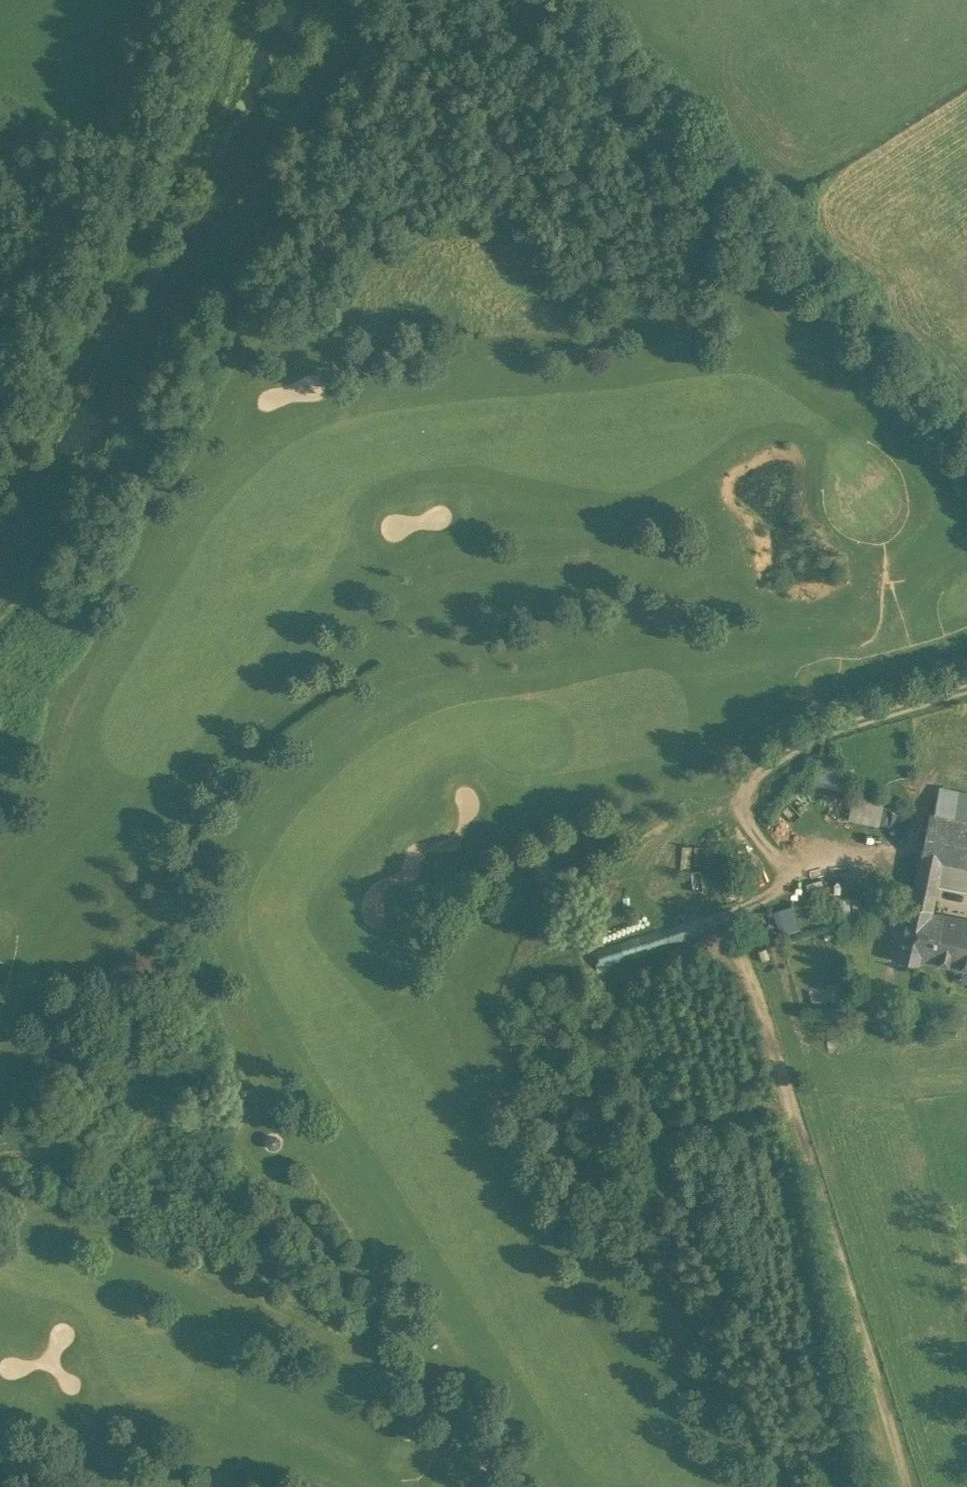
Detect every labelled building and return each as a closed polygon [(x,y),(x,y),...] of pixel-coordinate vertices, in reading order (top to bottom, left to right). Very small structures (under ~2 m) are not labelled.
[(853,767),(820,762),(816,784),(850,789),(853,767)] [(921,858),(951,864),(966,867),(966,793),(941,788),(935,815),(930,813),(926,834),(921,858)] [(931,811),(883,801),(878,824),(926,834),(930,813),(931,811)] [(951,864),(921,858),(917,881),(937,886),(946,888),(951,864)] [(951,864),(946,888),(966,892),(966,889),(966,867),(951,864)] [(937,886),(917,881),(914,895),(935,899),(937,886)] [(935,899),(914,895),(911,907),(932,911),(935,899)] [(791,903),(774,909),(783,933),(800,927),(791,903)] [(932,911),(911,907),(900,962),(919,965),(920,961),(936,964),(946,916),(931,913),(932,911)] [(946,916),(936,964),(966,971),(966,920),(946,916)] [(624,949),(602,954),(604,963),(626,958),(624,949)]
